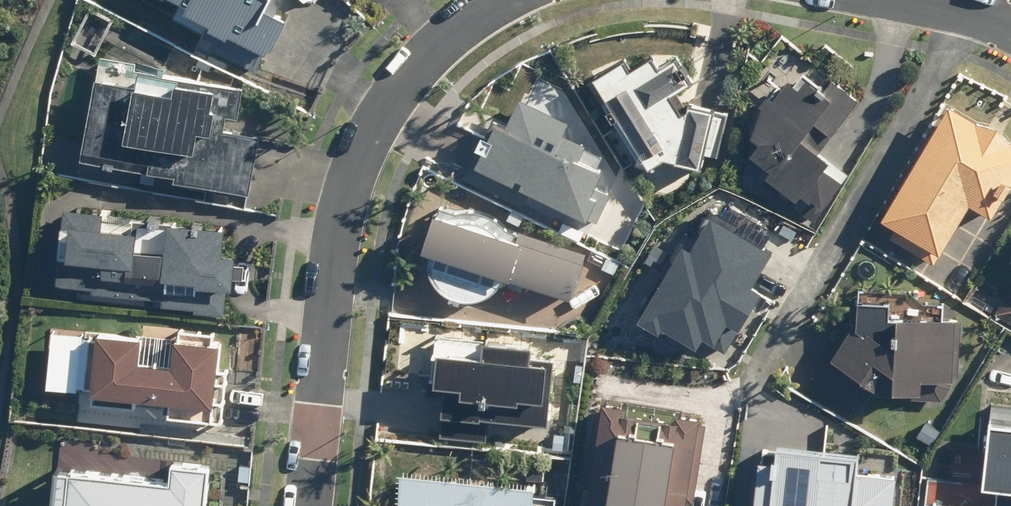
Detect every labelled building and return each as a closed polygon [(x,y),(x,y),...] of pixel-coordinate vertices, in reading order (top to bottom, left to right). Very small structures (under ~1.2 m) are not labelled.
[(183,1),(175,16),(207,32),(209,29),(218,33),(209,50),(259,75),(289,15),(269,5),(271,0),(180,0),(183,1)] [(118,20),(93,7),(73,45),(97,58),(118,20)] [(758,166),(761,169),(751,180),(806,228),(851,177),(818,148),(859,101),(799,49),(787,64),(780,58),(772,66),(783,76),(741,124),(763,143),(753,155),(762,163),(758,166)] [(653,170),(669,157),(703,165),(706,153),(718,156),(727,112),(692,104),(690,115),(675,93),(694,80),(679,58),(664,67),(656,56),(636,69),(627,55),(597,75),(653,170)] [(245,90),(116,69),(114,81),(95,78),(81,160),(145,171),(143,183),(157,186),(158,181),(250,196),(260,136),(225,130),(227,117),(240,119),(245,90)] [(495,117),(465,176),(524,206),(531,192),(588,220),(600,196),(596,193),(607,171),(578,157),(586,142),(570,134),(561,151),(558,150),(573,120),(525,95),(510,124),(495,117)] [(993,216),(1010,185),(1010,137),(950,104),(886,218),(896,223),(888,238),(936,265),(965,212),(970,203),(993,216)] [(684,229),(638,310),(662,324),(665,319),(699,338),(702,332),(729,347),(764,286),(756,281),(779,240),(710,200),(691,233),(684,229)] [(228,227),(62,208),(53,287),(163,300),(162,305),(196,309),(195,313),(223,317),(226,288),(234,289),(238,255),(225,253),(228,227)] [(451,217),(438,213),(424,250),(431,252),(431,255),(430,259),(430,262),(431,265),(431,268),(432,271),(433,274),(434,277),(436,280),(438,283),(440,285),(442,288),(444,290),(447,292),(450,294),(452,295),(455,297),(458,298),(462,299),(465,299),(468,299),(471,299),(474,299),(478,299),(481,298),(484,297),(487,296),(490,294),(492,293),(495,291),(498,289),(500,286),(502,284),(504,281),(505,278),(569,298),(582,258),(511,236),(510,234),(509,233),(508,231),(506,229),(505,228),(504,226),(502,225),(501,223),(500,222),(498,221),(496,220),(495,218),(493,217),(491,216),(489,216),(488,215),(486,214),(484,214),(482,213),(480,213),(478,212),(476,212),(474,212),(472,212),(470,212),(468,212),(466,212),(464,212),(462,213),(460,213),(458,214),(456,215),(454,215),(452,216),(451,217)] [(946,306),(930,305),(915,293),(861,289),(861,303),(857,303),(856,325),(848,321),(811,376),(865,408),(877,388),(923,391),(924,380),(958,382),(962,319),(945,318),(946,306)] [(998,318),(1010,325),(1010,294),(998,318)] [(220,345),(214,344),(214,334),(183,332),(182,342),(179,341),(177,366),(139,363),(141,334),(98,331),(97,335),(85,334),(81,386),(93,387),(91,404),(136,407),(137,398),(172,401),(170,419),(227,423),(231,371),(218,370),(220,345)] [(483,354),(438,351),(436,379),(426,378),(425,395),(445,397),(442,437),(489,441),(491,420),(547,425),(553,358),(532,356),(533,343),(484,339),(483,354)] [(605,399),(590,505),(688,505),(688,504),(697,505),(710,414),(605,399)] [(993,419),(991,453),(960,451),(958,480),(924,478),(922,503),(935,503),(935,505),(1010,505),(1010,420),(993,419)] [(758,505),(913,505),(916,469),(896,467),(897,455),(776,445),(775,452),(763,451),(758,505)] [(56,468),(54,505),(208,505),(212,463),(175,460),(173,479),(56,468)] [(555,497),(536,496),(537,476),(402,469),(400,505),(555,505),(555,497)]
